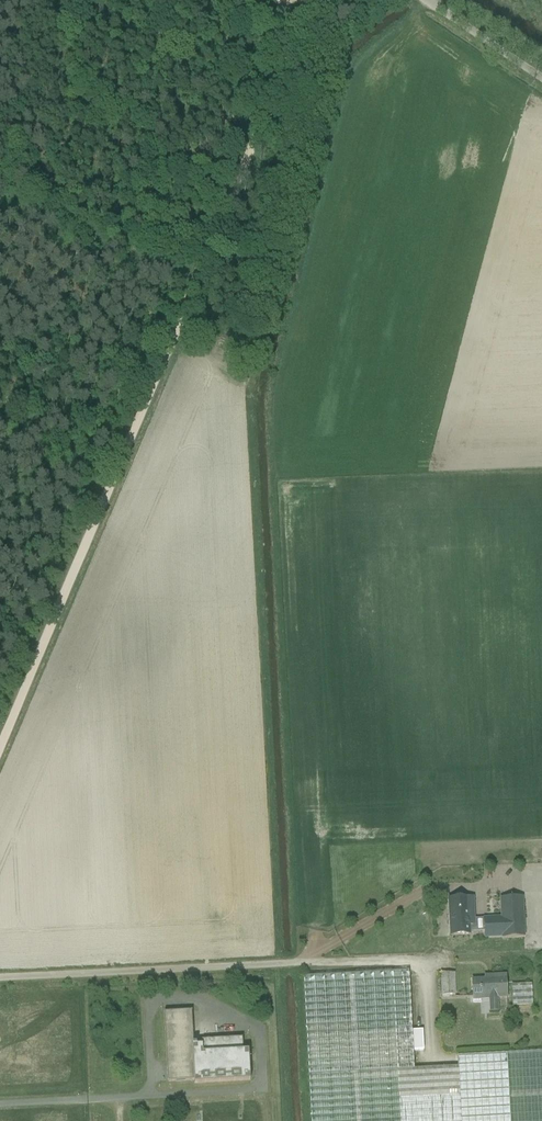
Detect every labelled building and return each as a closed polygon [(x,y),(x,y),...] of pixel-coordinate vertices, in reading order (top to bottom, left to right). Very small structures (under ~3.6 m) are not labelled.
[(470,935),(469,926),(469,911),(474,910),(473,897),(449,899),(451,936),(470,935)] [(502,938),(503,939),(524,938),(522,898),(500,900),(502,925),(484,926),(485,939),(502,938)] [(414,1066),(413,1051),(412,1031),(409,971),(304,977),(311,1120),(461,1120),(458,1067),(414,1069),(414,1066)] [(455,995),(454,973),(441,973),(442,995),(455,995)] [(490,1011),(499,1011),(498,999),(507,998),(506,975),(489,976),(489,979),(472,980),(473,1000),(489,999),(490,1011)] [(512,985),(513,1006),(533,1005),(532,984),(512,985)] [(168,1082),(194,1080),(194,1083),(250,1080),(249,1050),(243,1051),(242,1038),(202,1040),(202,1044),(196,1044),(194,1044),(192,1011),(164,1012),(167,1067),(166,1067),(166,1068),(168,1068),(168,1071),(168,1073),(167,1074),(168,1074),(168,1082)] [(424,1051),(423,1030),(412,1031),(413,1051),(424,1051)] [(459,1059),(462,1120),(541,1120),(541,1054),(459,1059)]
